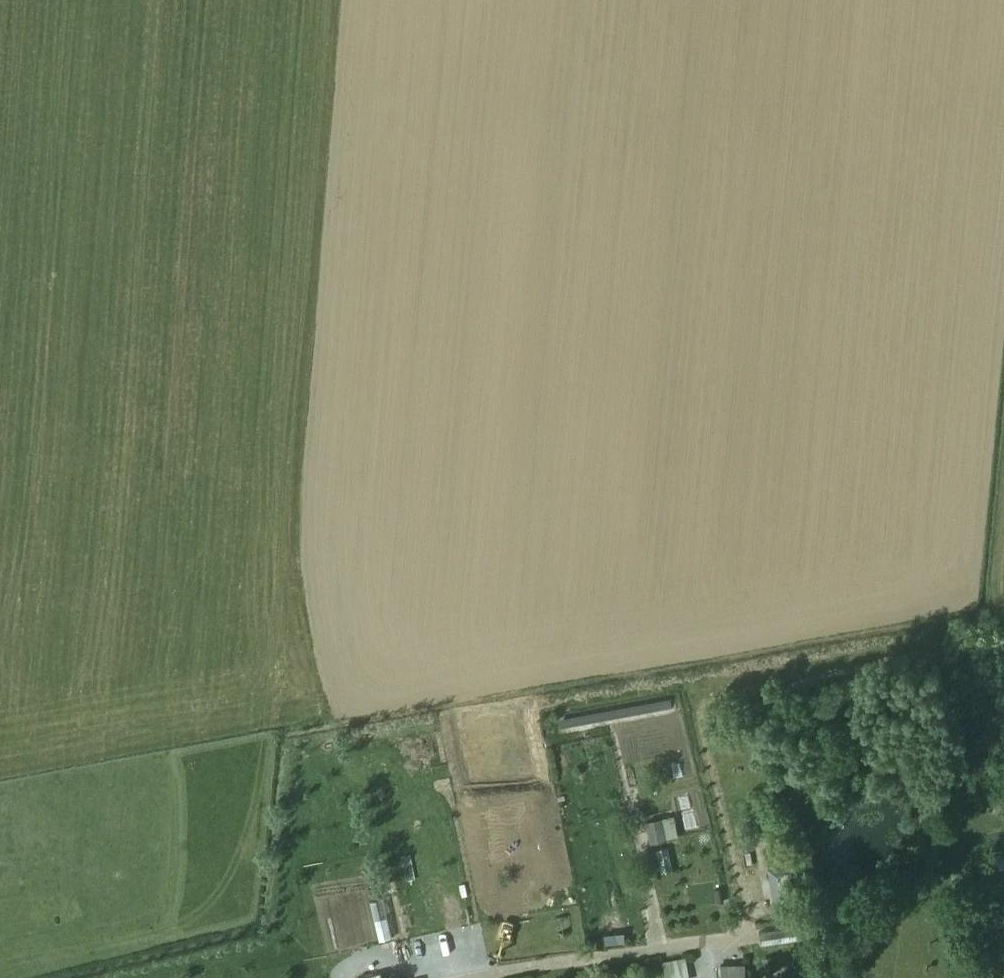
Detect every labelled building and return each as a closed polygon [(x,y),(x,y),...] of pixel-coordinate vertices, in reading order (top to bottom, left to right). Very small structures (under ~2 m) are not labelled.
[(647,822),(651,842),(666,839),(662,818),(647,822)] [(774,905),(787,904),(786,845),(773,846),(774,905)]
